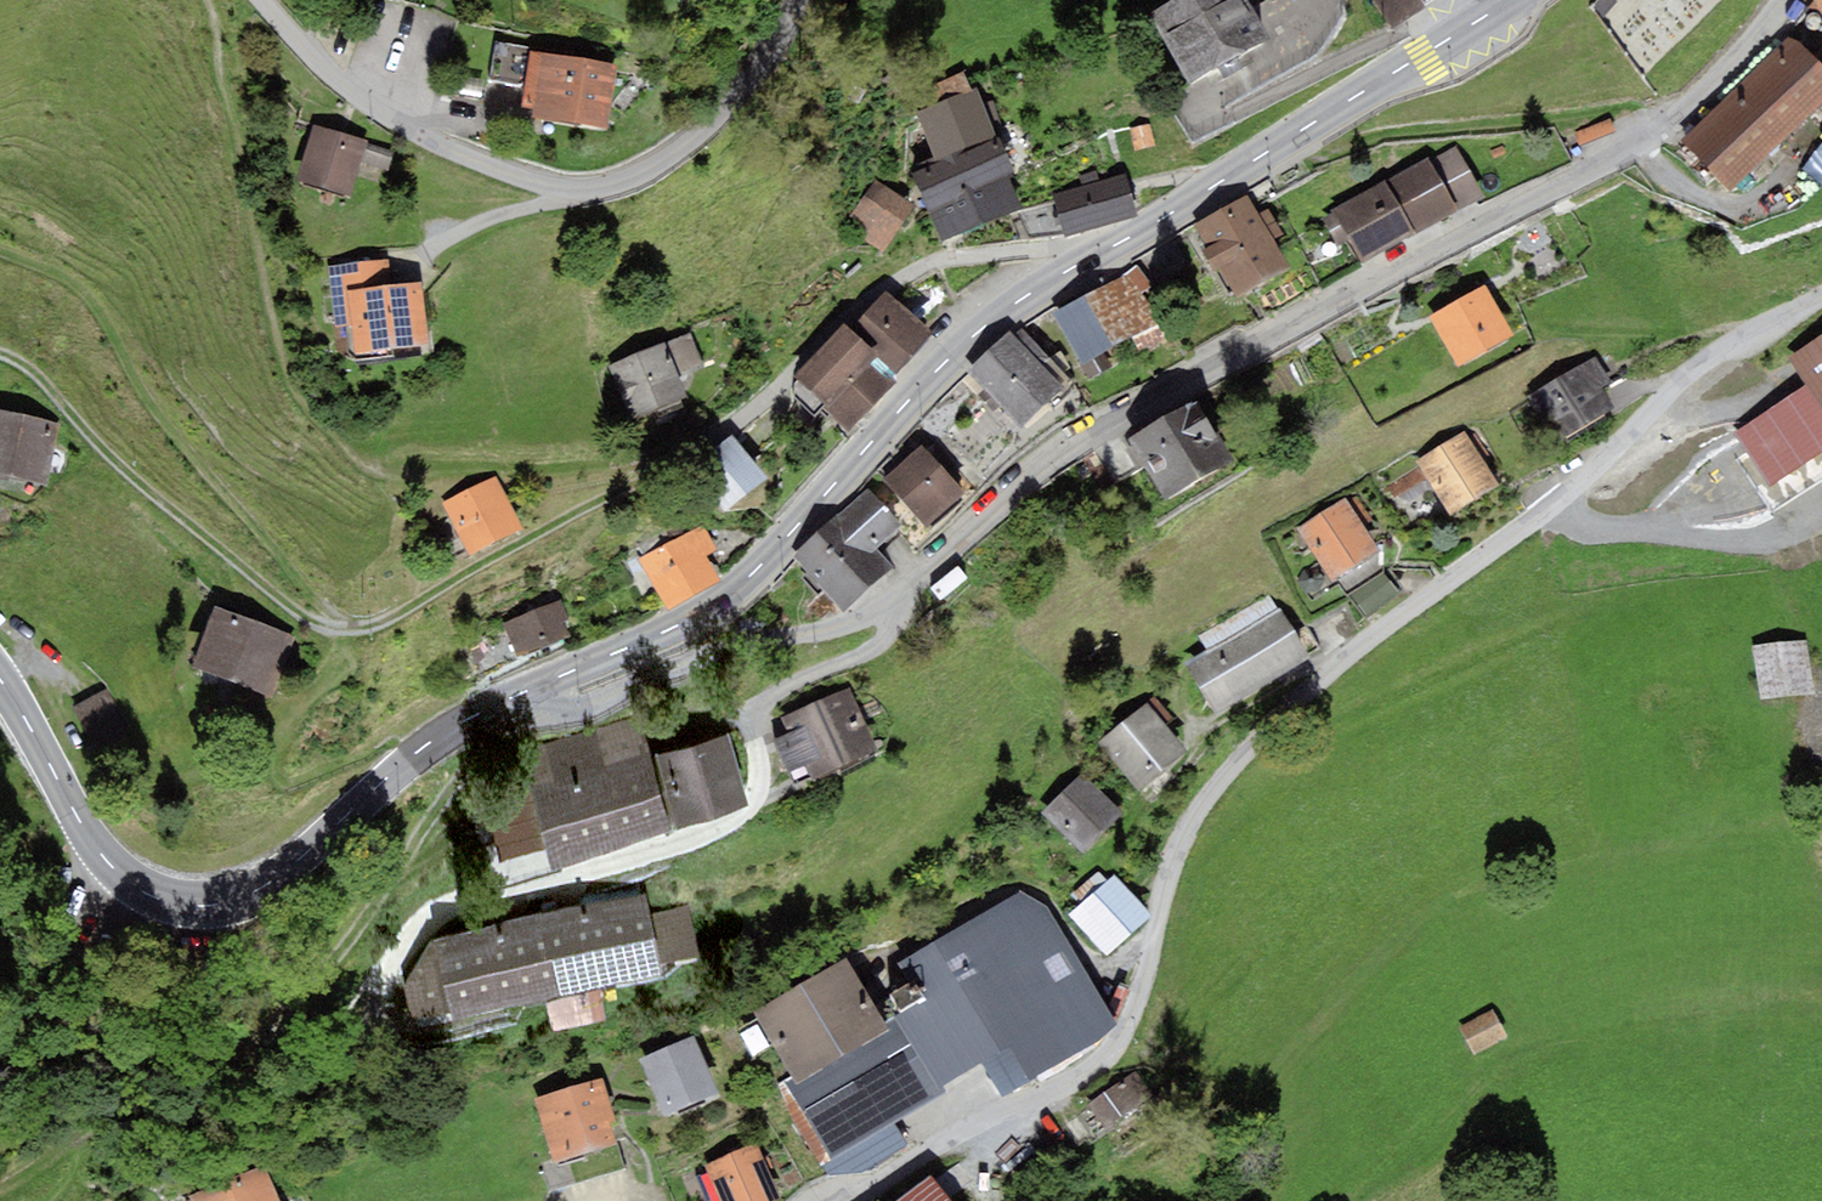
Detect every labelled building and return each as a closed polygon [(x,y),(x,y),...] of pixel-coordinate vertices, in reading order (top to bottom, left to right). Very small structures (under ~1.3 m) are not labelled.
[(1268,39),(1247,0),(1178,0),(1152,14),(1190,83),(1268,39)] [(1382,21),(1415,4),(1412,0),(1371,0),(1382,21)] [(1821,103),(1821,65),(1791,33),(1680,141),(1730,193),(1821,103)] [(617,65),(530,52),(531,46),(496,41),(491,81),(525,85),(522,107),(532,109),(531,117),(607,129),(617,65)] [(925,109),(972,90),(965,72),(918,91),(925,109)] [(925,109),(916,112),(937,163),(953,156),(992,140),(997,138),(976,88),(972,90),(925,109)] [(367,143),(367,141),(313,124),(296,179),(350,196),(361,162),(367,143)] [(992,140),(953,156),(982,225),(1021,208),(992,140)] [(367,143),(361,162),(388,171),(394,152),(367,143)] [(1429,161),(1458,211),(1485,195),(1456,146),(1429,161)] [(942,242),(982,225),(953,156),(937,163),(913,173),(942,242)] [(1384,180),(1331,210),(1333,213),(1348,240),(1362,262),(1414,232),(1416,235),(1458,211),(1429,161),(1428,158),(1385,182),(1384,180)] [(1065,237),(1137,216),(1125,173),(1052,195),(1065,237)] [(915,204),(875,179),(844,227),(884,252),(915,204)] [(1258,214),(1247,195),(1195,226),(1207,247),(1201,250),(1215,274),(1221,270),(1238,298),(1290,267),(1273,239),(1258,214)] [(1258,214),(1273,239),(1283,233),(1268,208),(1258,214)] [(1339,246),(1348,240),(1333,213),(1323,218),(1339,246)] [(328,267),(336,326),(351,324),(355,354),(429,344),(420,281),(392,284),(388,259),(328,267)] [(1105,352),(1158,323),(1142,293),(1151,287),(1139,267),(1130,272),(1054,314),(1082,365),(1105,352)] [(1485,285),(1429,316),(1457,366),(1513,335),(1485,285)] [(933,334),(886,290),(849,329),(878,356),(896,373),(933,334)] [(843,324),(793,377),(850,431),(893,385),(870,364),(878,356),(849,329),(843,324)] [(1006,330),(966,370),(1021,426),(1070,378),(1021,328),(1013,336),(1006,330)] [(691,334),(610,367),(632,420),(689,396),(680,375),(704,366),(691,334)] [(1789,360),(1806,384),(1734,435),(1771,488),(1821,453),(1821,337),(1789,360)] [(1105,352),(1082,365),(1090,378),(1112,366),(1105,352)] [(1595,358),(1527,397),(1554,444),(1614,409),(1601,387),(1610,382),(1595,358)] [(1165,500),(1234,461),(1198,398),(1129,437),(1134,445),(1145,465),(1165,500)] [(47,484),(60,423),(0,410),(0,474),(47,484)] [(1500,485),(1464,431),(1415,464),(1450,518),(1500,485)] [(725,513),(767,478),(731,436),(689,471),(725,513)] [(926,528),(966,493),(923,445),(883,480),(926,528)] [(1136,471),(1145,465),(1134,445),(1125,450),(1136,471)] [(494,475),(441,503),(468,554),(521,527),(494,475)] [(869,489),(792,555),(843,614),(895,569),(878,549),(902,528),(869,489)] [(1356,495),(1347,501),(1363,525),(1372,519),(1356,495)] [(1347,501),(1345,498),(1297,529),(1332,582),(1380,550),(1363,525),(1347,501)] [(638,559),(668,611),(721,580),(706,556),(716,550),(701,525),(638,559)] [(1355,591),(1368,611),(1400,591),(1387,570),(1355,591)] [(1207,650),(1276,608),(1268,594),(1199,636),(1207,650)] [(560,599),(503,624),(517,656),(569,634),(564,621),(569,618),(560,599)] [(293,634),(214,606),(192,668),(271,697),(293,634)] [(1215,715),(1310,657),(1279,606),(1276,608),(1207,650),(1183,664),(1215,715)] [(1806,638),(1752,645),(1760,699),(1814,692),(1806,638)] [(850,687),(780,718),(788,734),(773,740),(787,773),(802,766),(809,782),(878,751),(850,687)] [(109,689),(72,708),(91,745),(128,726),(109,689)] [(1155,696),(1147,702),(1165,724),(1173,718),(1155,696)] [(1138,791),(1187,752),(1165,724),(1147,702),(1097,742),(1138,791)] [(672,833),(636,715),(518,751),(524,773),(545,851),(551,873),(672,833)] [(729,735),(655,756),(676,828),(749,807),(729,735)] [(1085,853),(1123,813),(1079,772),(1041,812),(1085,853)] [(501,863),(545,851),(524,773),(480,785),(501,863)] [(1072,896),(1079,904),(1107,879),(1099,871),(1072,896)] [(1107,956),(1152,915),(1113,873),(1107,879),(1079,904),(1069,914),(1107,956)] [(1048,908),(1019,892),(897,965),(920,1002),(895,1017),(940,1087),(983,1064),(1002,1096),(1099,1040),(1117,1024),(1048,908)] [(649,913),(645,895),(432,939),(402,985),(414,1029),(450,1022),(662,978),(659,964),(649,913)] [(649,913),(659,964),(699,956),(688,905),(649,913)] [(797,1085),(889,1031),(885,1024),(845,957),(753,1011),(793,1077),(797,1085)] [(1492,1009),(1459,1027),(1473,1054),(1507,1036),(1492,1009)] [(945,1091),(940,1087),(895,1017),(885,1024),(889,1031),(797,1085),(793,1077),(784,1082),(832,1160),(894,1122),(945,1091)] [(719,1094),(693,1036),(640,1059),(665,1117),(719,1094)] [(1135,1072),(1088,1105),(1104,1129),(1152,1097),(1135,1072)] [(601,1078),(534,1099),(553,1161),(615,1142),(609,1121),(614,1120),(601,1078)] [(907,1145),(894,1122),(832,1160),(819,1166),(827,1176),(867,1172),(907,1145)] [(705,1165),(720,1200),(775,1200),(782,1198),(757,1142),(705,1165)] [(264,1163),(189,1195),(191,1199),(186,1200),(280,1200),(264,1163)] [(895,1200),(952,1200),(931,1174),(895,1200)]
